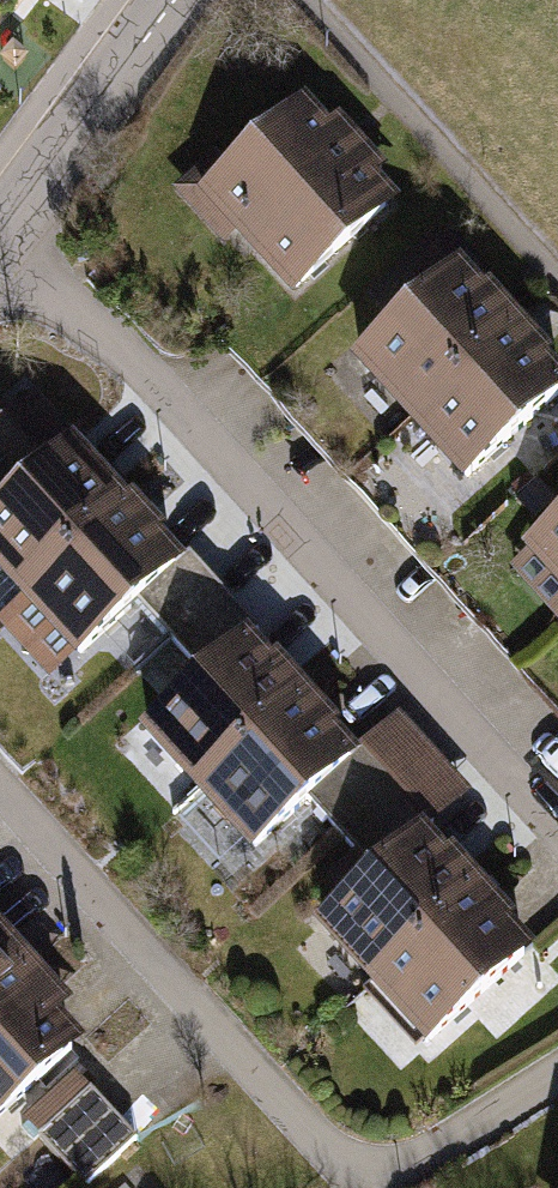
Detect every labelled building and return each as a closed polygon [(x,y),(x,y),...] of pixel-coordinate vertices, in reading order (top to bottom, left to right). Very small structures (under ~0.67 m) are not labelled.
[(298,113),(205,197),(288,288),(381,204),(360,181),(372,170),(333,127),(321,138),(298,113)] [(482,309),(459,284),(341,392),(396,452),(519,340),(487,305),(482,309)] [(519,340),(396,452),(452,512),(557,415),(557,393),(542,375),(547,370),(519,340)] [(29,409),(0,435),(0,507),(6,513),(0,518),(0,613),(8,622),(130,510),(98,475),(94,479),(29,409)] [(130,510),(8,622),(0,629),(0,646),(47,697),(133,618),(166,654),(219,605),(186,570),(180,575),(153,545),(159,540),(130,510)] [(503,582),(557,642),(557,531),(503,582)] [(265,677),(242,651),(252,641),(219,605),(166,654),(200,690),(124,759),(179,820),(302,707),(270,672),(265,677)] [(330,738),(302,707),(179,820),(235,880),(308,812),(343,850),(433,767),(399,730),(352,773),(325,743),(330,738)] [(443,869),(420,844),(466,802),(433,767),(343,850),(376,886),(303,953),(358,1012),(481,900),(448,865),(443,869)] [(509,930),(481,900),(358,1012),(414,1073),(531,965),(525,958),(504,935),(509,930)] [(33,972),(0,934),(0,1000),(33,972)] [(82,1050),(60,1025),(71,1015),(33,972),(0,1000),(0,1122),(82,1050)] [(134,1145),(78,1081),(29,1123),(85,1187),(134,1145)] [(141,1176),(127,1187),(152,1187),(141,1176)]
